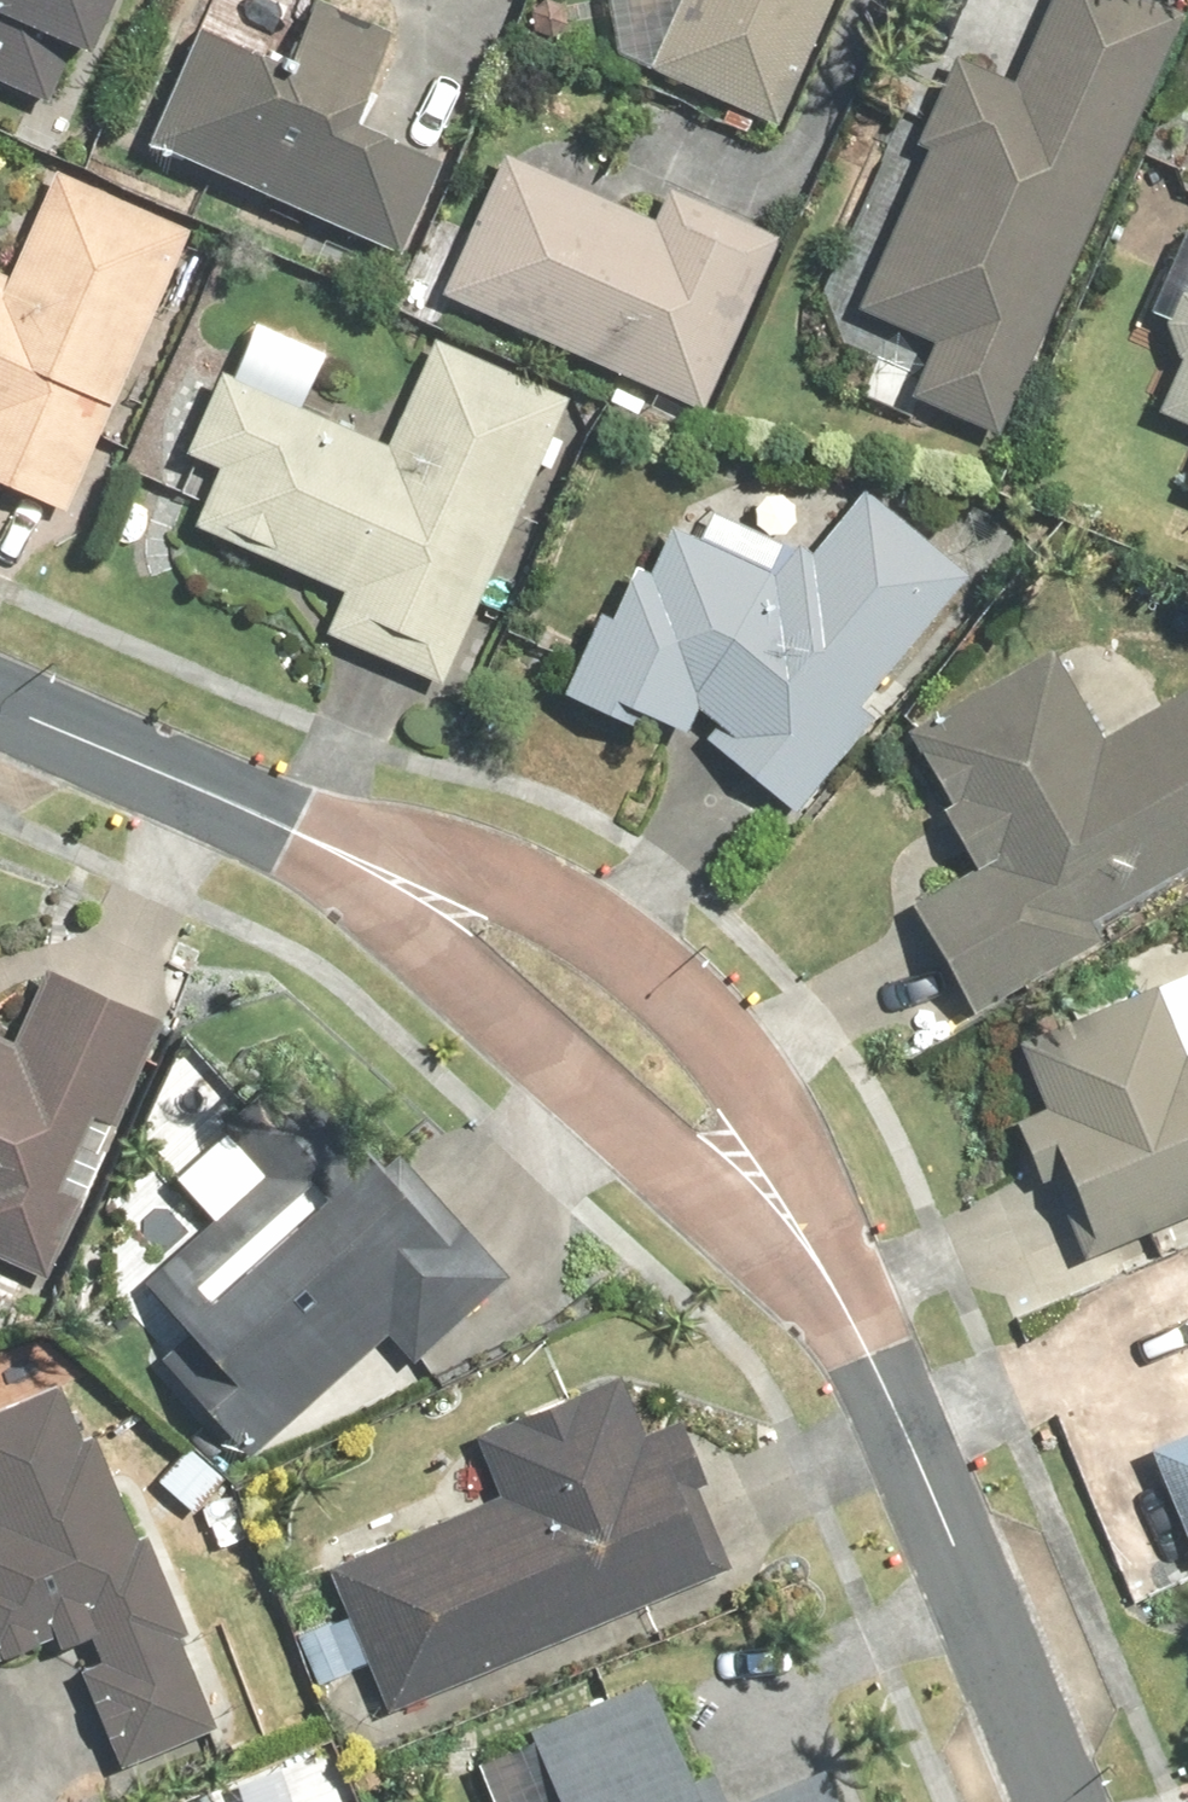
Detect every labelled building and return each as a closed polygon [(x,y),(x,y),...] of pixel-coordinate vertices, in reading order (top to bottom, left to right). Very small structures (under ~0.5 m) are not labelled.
[(50,111),(94,0),(0,0),(0,92),(50,111)] [(188,32),(137,151),(389,260),(432,161),(341,122),(385,20),(340,0),(306,0),(276,70),(188,32)] [(569,50),(781,132),(833,0),(588,0),(569,50)] [(1156,0),(1038,0),(1002,83),(948,59),(911,143),(924,149),(853,313),(923,344),(901,394),(996,436),(1181,11),(1156,0)] [(654,219),(501,148),(433,294),(690,413),(773,234),(669,186),(654,219)] [(0,289),(0,491),(52,517),(191,231),(60,167),(0,290),(0,289)] [(1187,287),(1185,288),(1182,290),(1179,292),(1177,293),(1174,295),(1172,297),(1169,300),(1167,302),(1166,305),(1164,308),(1163,311),(1161,314),(1160,317),(1160,320),(1159,323),(1159,327),(1159,330),(1159,333),(1160,336),(1160,339),(1161,343),(1163,345),(1164,348),(1166,351),(1168,354),(1170,356),(1172,359),(1174,361),(1177,363),(1153,413),(1187,429),(1187,287)] [(320,628),(435,681),(563,400),(428,339),(376,454),(213,379),(178,456),(210,471),(189,518),(339,587),(320,628)] [(1178,488),(1187,492),(1187,465),(1178,488)] [(968,580),(861,489),(805,556),(710,513),(696,537),(669,526),(646,578),(625,572),(604,617),(589,613),(554,689),(707,743),(795,819),(878,722),(861,707),(968,580)] [(893,731),(938,816),(877,848),(963,1009),(1187,889),(1187,683),(1090,735),(1045,650),(893,731)] [(0,1042),(0,1263),(45,1282),(157,1017),(42,969),(9,1046),(0,1042)] [(1024,1038),(1007,1045),(1033,1109),(1002,1122),(1022,1172),(1056,1158),(1096,1255),(1187,1217),(1187,1051),(1176,1056),(1148,987),(1024,1038)] [(500,1278),(278,1064),(168,1178),(202,1211),(123,1292),(207,1374),(185,1397),(251,1461),(379,1328),(416,1364),(500,1278)] [(0,1407),(0,1660),(42,1643),(48,1658),(70,1649),(117,1766),(212,1727),(93,1434),(77,1441),(50,1383),(0,1407)] [(490,1496),(326,1565),(348,1619),(313,1634),(331,1676),(366,1661),(386,1708),(733,1562),(671,1413),(630,1431),(610,1383),(468,1443),(490,1496)] [(1151,1454),(1187,1545),(1187,1439),(1151,1454)] [(470,1752),(491,1801),(720,1801),(698,1751),(680,1758),(644,1676),(470,1752)] [(817,1771),(746,1801),(830,1801),(817,1771)]
